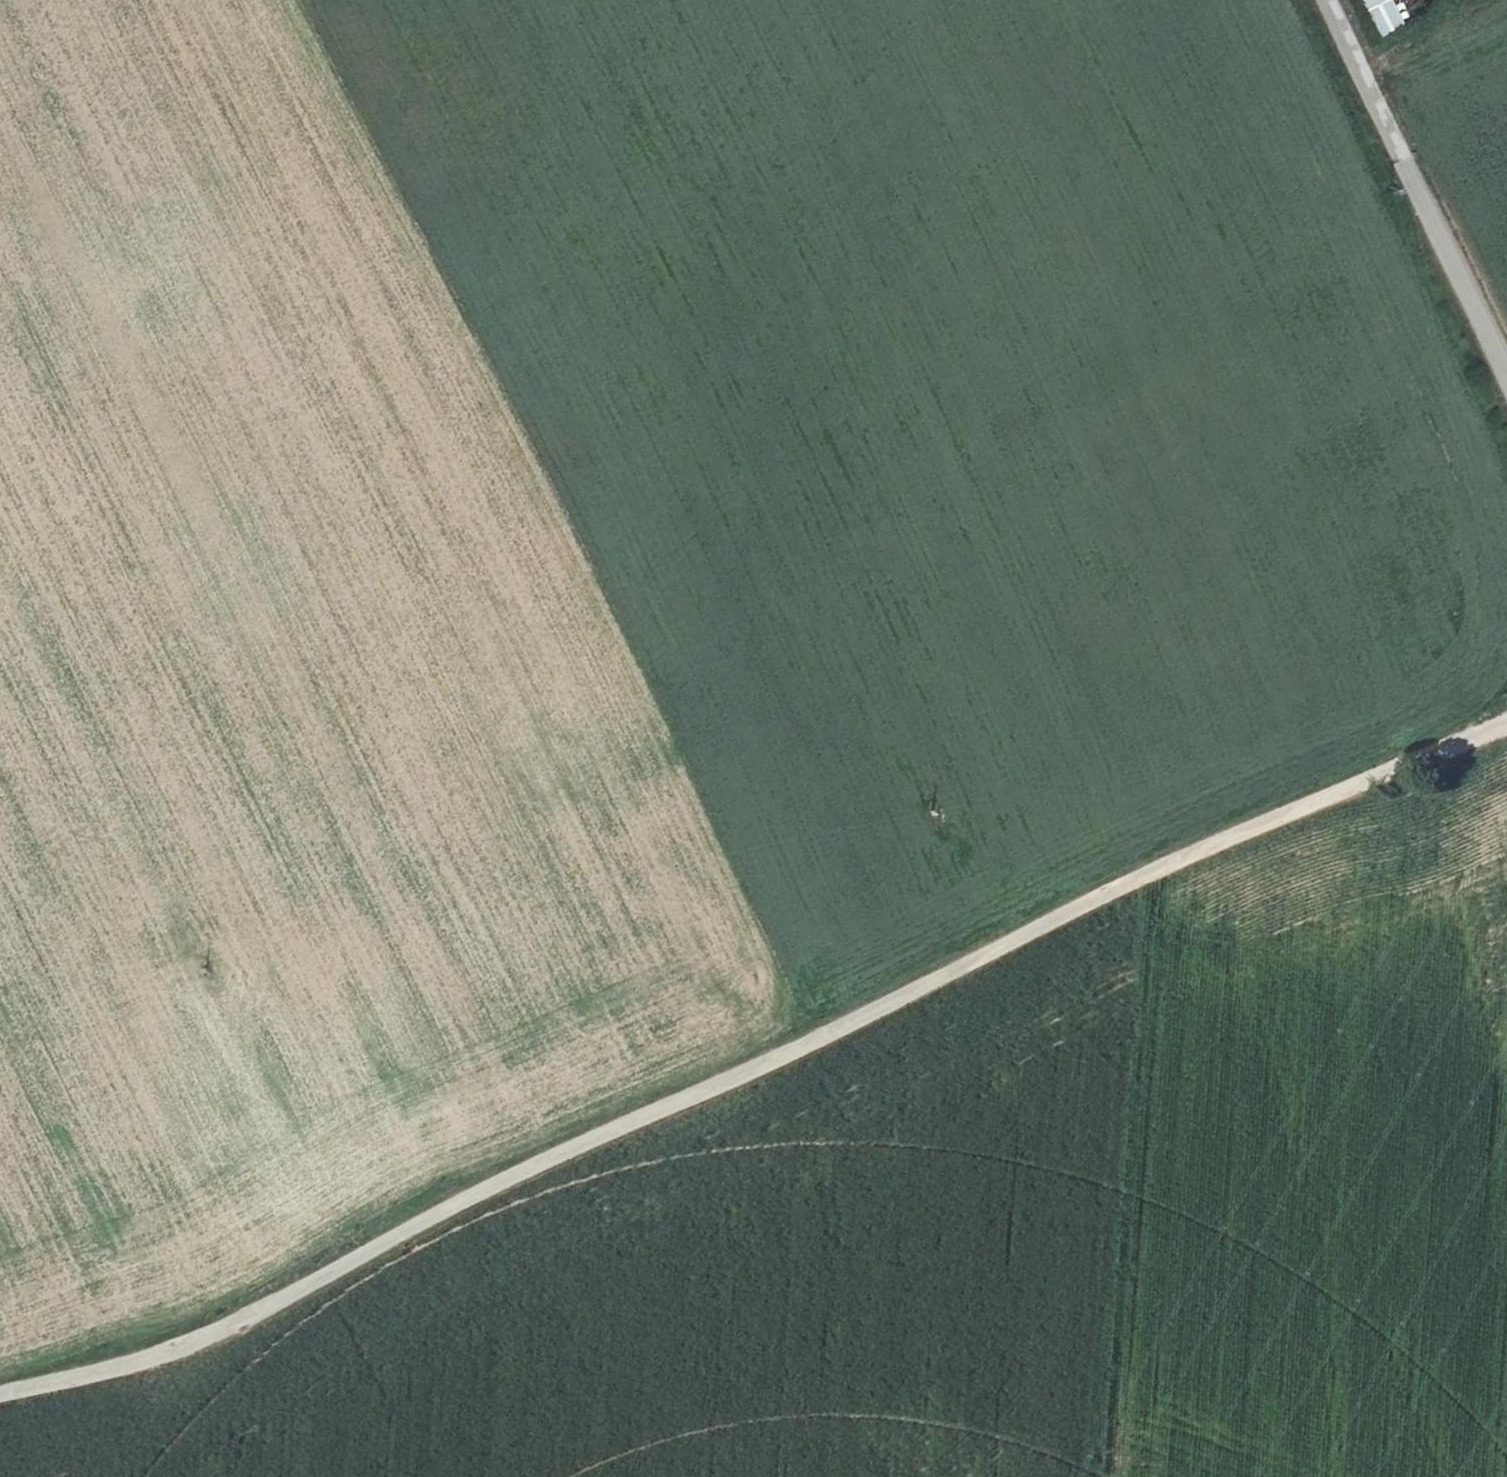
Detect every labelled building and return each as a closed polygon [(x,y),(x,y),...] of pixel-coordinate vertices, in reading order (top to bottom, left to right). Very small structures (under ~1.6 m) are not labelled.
[(1379,38),(1405,27),(1393,0),(1362,0),(1379,38)]
